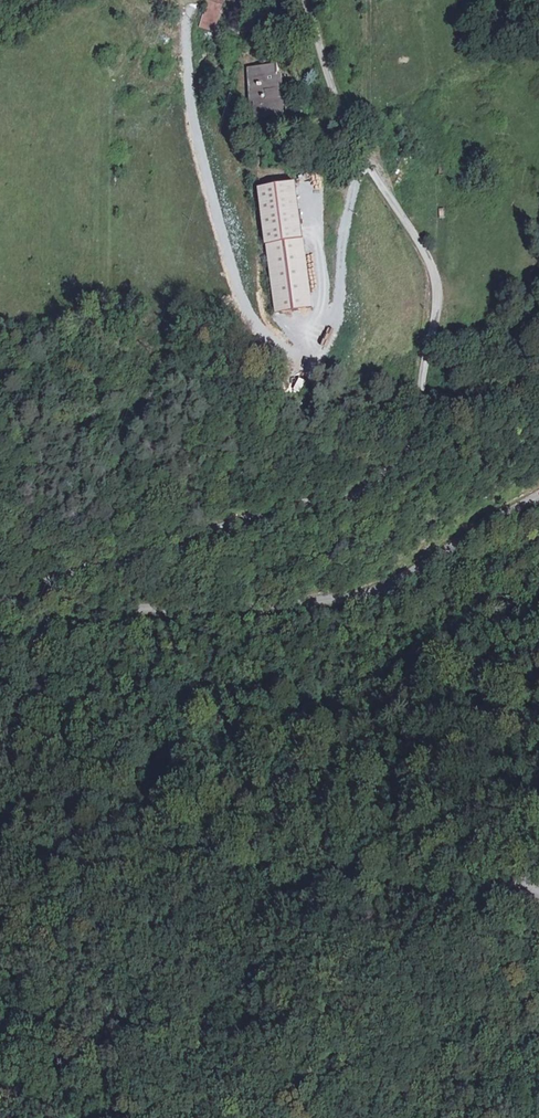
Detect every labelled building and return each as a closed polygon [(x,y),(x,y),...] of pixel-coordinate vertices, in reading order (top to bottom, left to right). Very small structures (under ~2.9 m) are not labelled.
[(212,0),(210,0),(202,26),(213,29),(219,12),(214,10),(216,2),(214,1),(212,0)] [(214,1),(216,2),(214,10),(219,12),(223,0),(214,0),(214,1)] [(271,64),(272,71),(285,70),(284,63),(271,64)] [(255,95),(260,95),(262,124),(289,122),(287,69),(285,70),(272,71),(254,73),(255,95)] [(302,184),(264,187),(274,320),(315,316),(302,184)] [(312,399),(315,388),(308,387),(306,398),(312,399)]
